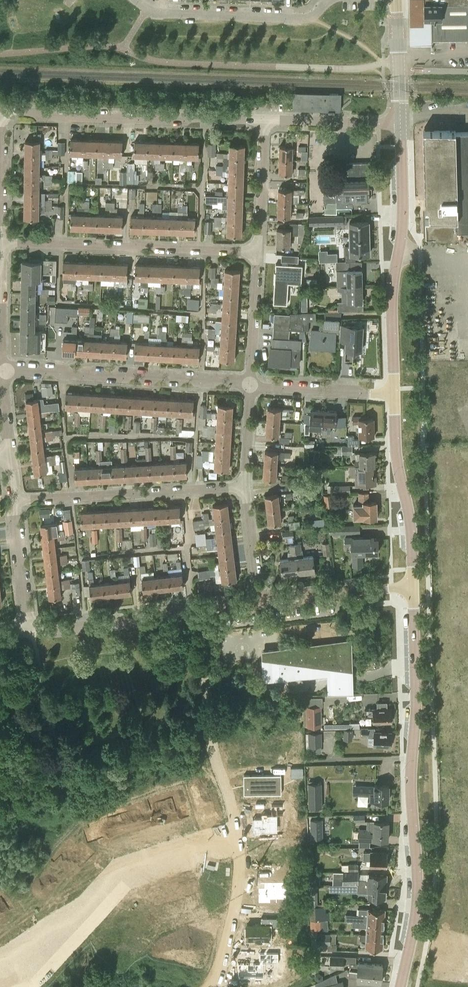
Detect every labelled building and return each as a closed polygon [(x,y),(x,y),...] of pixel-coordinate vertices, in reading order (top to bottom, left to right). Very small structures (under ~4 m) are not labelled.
[(424,0),(409,0),(409,43),(431,43),(431,19),(424,19),(424,2),(424,0)] [(442,1),(424,2),(424,19),(431,19),(432,19),(433,19),(442,19),(442,4),(442,1)] [(442,4),(442,19),(433,19),(433,40),(434,40),(467,39),(467,3),(442,4)] [(339,107),(341,103),(338,102),(338,93),(330,93),(330,97),(295,96),(296,96),(296,105),(295,105),(328,106),(328,109),(328,112),(334,112),(334,111),(338,111),(338,107),(339,107)] [(455,131),(434,130),(423,130),(426,237),(456,236),(456,231),(467,230),(467,132),(465,132),(455,132),(455,131)] [(71,139),(70,155),(84,155),(84,140),(71,139)] [(96,156),(97,140),(84,140),(84,155),(89,155),(96,156)] [(109,140),(97,140),(96,156),(109,156),(109,140)] [(115,141),(109,140),(109,156),(122,156),(122,141),(115,141)] [(40,141),(25,141),(25,154),(40,155),(40,141)] [(148,142),(134,141),(134,157),(148,157),(148,142)] [(148,142),(148,157),(160,157),(161,142),(148,142)] [(174,142),(161,142),(160,157),(173,158),(174,142)] [(186,143),(174,142),(173,158),(186,158),(186,143)] [(186,143),(186,158),(198,159),(198,143),(186,143)] [(216,144),(208,144),(208,156),(215,156),(216,144)] [(245,145),(229,144),(229,158),(244,159),(245,145)] [(279,160),(293,161),(293,152),(293,146),(286,146),(280,146),(279,160)] [(25,154),(25,167),(40,167),(40,159),(46,159),(46,155),(40,155),(25,154)] [(229,158),(228,171),(244,171),(244,159),(229,158)] [(279,160),(279,173),(294,174),(298,174),(298,169),(298,168),(295,168),(295,167),(293,167),(293,161),(279,160)] [(337,213),(337,208),(337,207),(353,207),(353,201),(369,201),(369,179),(368,179),(367,175),(367,163),(347,163),(347,167),(339,167),(339,190),(337,190),(337,180),(325,180),(325,181),(325,195),(336,195),(336,201),(326,202),(326,207),(325,207),(325,213),(337,213)] [(135,170),(135,164),(127,164),(127,183),(138,183),(138,174),(137,174),(137,170),(135,170)] [(40,167),(25,167),(25,180),(40,180),(40,175),(40,167)] [(244,171),(228,171),(228,183),(243,184),(244,171)] [(76,172),(69,172),(68,183),(76,184),(76,172)] [(40,180),(25,180),(24,193),(40,193),(40,186),(40,180)] [(228,183),(228,196),(243,197),(243,184),(228,183)] [(278,189),(278,203),(291,204),(291,194),(298,194),(298,189),(293,189),(278,189)] [(40,193),(24,193),(24,205),(40,206),(40,193)] [(222,196),(218,196),(217,201),(222,201),(222,209),(227,209),(243,209),(243,197),(228,196),(226,196),(222,196)] [(278,203),(277,216),(290,217),(291,204),(278,203)] [(24,205),(24,218),(39,218),(40,206),(24,205)] [(71,214),(70,226),(70,228),(84,229),(84,214),(84,213),(84,212),(84,208),(84,207),(80,207),(77,207),(77,213),(77,214),(71,214)] [(84,214),(84,229),(96,229),(97,214),(91,214),(91,213),(92,208),(89,208),(84,208),(84,212),(84,213),(84,214)] [(105,215),(97,214),(96,229),(109,230),(110,215),(110,214),(110,212),(110,209),(106,208),(105,208),(105,212),(105,214),(105,215)] [(110,215),(109,230),(116,230),(122,230),(122,215),(117,215),(117,214),(117,209),(114,209),(110,209),(110,212),(110,214),(110,215)] [(227,217),(227,221),(242,222),(243,209),(227,209),(227,217)] [(138,216),(131,216),(130,231),(143,231),(144,216),(144,214),(144,212),(144,210),(139,210),(138,210),(138,216)] [(182,218),(181,233),(194,233),(195,227),(197,227),(198,219),(195,218),(187,218),(187,214),(184,213),(182,213),(182,218)] [(144,216),(143,231),(156,232),(156,217),(144,216)] [(309,217),(309,225),(346,224),(346,216),(309,217)] [(169,217),(156,217),(156,232),(169,232),(169,217)] [(169,217),(169,232),(181,233),(182,218),(169,217)] [(242,222),(227,221),(226,235),(242,235),(242,222)] [(345,260),(355,260),(355,254),(369,254),(369,222),(348,222),(349,246),(345,246),(345,260)] [(293,238),(291,238),(291,235),(298,235),(297,242),(305,242),(306,223),(291,223),(290,228),(277,227),(276,246),(291,247),(291,244),(293,244),(293,238)] [(45,224),(44,232),(52,232),(53,225),(45,224)] [(327,252),(327,249),(318,250),(319,262),(337,261),(337,252),(327,252)] [(22,261),(22,262),(22,281),(36,281),(40,281),(41,274),(50,274),(50,280),(56,280),(56,274),(56,260),(44,260),(44,261),(41,261),(41,259),(29,259),(29,261),(22,261)] [(347,286),(362,286),(361,270),(361,262),(355,262),(355,260),(345,260),(345,261),(337,262),(337,268),(337,286),(347,286)] [(76,277),(77,261),(76,261),(63,261),(63,276),(69,276),(76,277)] [(77,261),(76,277),(82,277),(89,277),(90,262),(89,262),(77,261)] [(90,262),(89,277),(94,277),(101,278),(102,278),(102,262),(90,262)] [(102,262),(102,278),(108,278),(114,278),(115,263),(114,263),(102,262)] [(115,263),(114,278),(114,285),(118,285),(119,285),(119,280),(120,278),(125,279),(127,279),(127,263),(115,263)] [(146,264),(136,264),(135,280),(141,280),(140,287),(143,287),(148,287),(148,286),(149,280),(149,265),(146,264)] [(288,283),(301,284),(302,265),(275,264),(275,272),(274,272),(273,282),(274,282),(273,304),(287,304),(288,283)] [(149,265),(149,280),(161,281),(162,265),(161,265),(149,265)] [(172,265),(162,265),(161,281),(167,281),(173,281),(174,281),(175,265),(172,265)] [(187,266),(175,265),(174,281),(178,281),(180,281),(182,281),(181,287),(184,287),(186,287),(186,281),(187,266)] [(186,281),(186,287),(187,287),(191,287),(192,282),(200,282),(200,266),(187,266),(186,281)] [(239,283),(239,271),(224,270),(223,282),(239,283)] [(36,281),(22,281),(21,293),(36,294),(38,294),(40,294),(40,293),(42,293),(42,288),(36,288),(36,281)] [(223,282),(219,282),(218,286),(223,286),(223,295),(238,296),(239,283),(223,282)] [(362,301),(362,286),(347,286),(337,287),(338,291),(343,291),(343,302),(338,302),(338,311),(359,310),(359,302),(362,301)] [(36,294),(21,293),(21,306),(35,306),(36,299),(38,299),(38,294),(36,294)] [(238,296),(223,295),(222,308),(237,309),(238,296)] [(148,299),(139,298),(138,307),(147,308),(148,299)] [(200,299),(187,298),(187,308),(199,309),(200,299)] [(21,306),(21,318),(35,318),(35,313),(35,306),(21,306)] [(69,307),(55,306),(54,322),(68,323),(68,316),(77,316),(77,309),(68,308),(69,307)] [(237,309),(222,308),(221,321),(236,321),(237,313),(237,309)] [(302,323),(304,331),(308,331),(309,321),(316,320),(316,312),(302,312),(302,313),(302,323)] [(312,329),(311,346),(319,347),(319,348),(322,350),(324,349),(326,347),(334,348),(335,330),(338,331),(339,318),(338,318),(338,312),(328,312),(328,317),(324,317),(324,323),(322,323),(320,324),(319,325),(318,329),(312,329)] [(275,314),(273,337),(289,338),(289,330),(301,330),(304,331),(302,323),(302,313),(290,314),(290,315),(275,314)] [(21,318),(21,330),(35,331),(35,318),(21,318)] [(236,321),(221,321),(220,333),(236,334),(236,322),(236,321)] [(346,341),(345,350),(361,351),(363,327),(341,325),(340,341),(346,341)] [(21,330),(20,342),(45,343),(46,331),(44,331),(35,331),(21,330)] [(71,338),(63,337),(62,353),(76,354),(77,338),(78,332),(71,332),(71,338)] [(84,339),(77,338),(76,354),(89,354),(89,339),(90,337),(90,333),(84,332),(84,339)] [(220,333),(220,346),(235,347),(236,335),(236,334),(220,333)] [(289,338),(273,337),(272,348),(271,348),(270,363),(289,364),(299,365),(300,339),(289,338)] [(162,338),(161,343),(160,359),(173,359),(174,344),(167,344),(166,344),(166,338),(162,338)] [(102,340),(89,339),(89,354),(101,355),(102,340)] [(174,344),(173,359),(186,360),(187,339),(182,339),(181,339),(181,345),(174,344)] [(187,339),(186,360),(199,361),(200,346),(192,345),(193,340),(192,340),(187,339)] [(110,340),(102,340),(101,355),(114,356),(115,341),(110,340)] [(120,341),(115,341),(114,356),(127,357),(128,341),(120,341)] [(142,342),(136,342),(135,342),(134,357),(148,358),(149,343),(142,342)] [(149,343),(148,358),(160,359),(161,343),(156,343),(154,343),(149,343)] [(235,347),(220,346),(219,360),(234,361),(235,347)] [(53,396),(52,387),(51,384),(41,384),(42,388),(41,388),(42,397),(53,396)] [(66,393),(65,408),(78,409),(79,393),(66,393)] [(91,410),(92,394),(79,393),(78,409),(91,410)] [(92,394),(91,410),(104,410),(104,395),(92,394)] [(116,411),(117,396),(104,395),(104,410),(116,411)] [(129,412),(130,396),(117,396),(116,411),(129,412)] [(142,413),(143,397),(130,396),(129,412),(142,413)] [(154,414),(155,398),(143,397),(142,413),(154,414)] [(155,398),(154,414),(167,414),(168,399),(155,398)] [(44,404),(43,399),(26,401),(27,414),(39,412),(43,412),(50,411),(60,410),(59,402),(44,404)] [(180,415),(181,400),(168,399),(167,414),(180,415)] [(193,416),(194,400),(181,400),(180,415),(193,416)] [(212,413),(207,413),(207,405),(200,404),(199,417),(204,417),(212,417),(212,413)] [(217,413),(212,413),(212,417),(216,418),(232,418),(233,405),(217,405),(217,412),(217,413)] [(266,421),(266,422),(279,422),(280,408),(266,407),(266,421)] [(309,418),(304,417),(304,434),(309,434),(309,430),(310,423),(316,424),(316,429),(318,429),(323,430),(324,410),(310,409),(309,418)] [(346,425),(346,416),(338,415),(338,411),(324,410),(323,430),(328,430),(328,433),(330,433),(331,424),(346,425)] [(39,412),(27,414),(29,426),(41,424),(39,412)] [(374,436),(373,418),(368,418),(368,415),(352,416),(352,417),(352,423),(358,423),(358,437),(374,436)] [(211,426),(211,430),(216,430),(231,431),(232,418),(216,418),(216,426),(211,426)] [(279,422),(266,422),(265,435),(278,436),(279,422)] [(41,424),(29,426),(30,438),(42,436),(41,424)] [(211,430),(211,434),(215,435),(215,443),(230,444),(231,431),(216,430),(211,430)] [(347,435),(347,445),(352,445),(358,445),(358,438),(353,438),(353,435),(347,435)] [(42,436),(30,438),(32,450),(44,449),(42,436)] [(209,451),(209,455),(211,455),(214,455),(230,456),(230,444),(215,443),(214,451),(209,451)] [(352,445),(347,445),(342,445),(342,447),(342,453),(348,453),(352,453),(352,445)] [(44,449),(32,450),(33,462),(45,461),(44,449)] [(263,464),(263,465),(276,466),(277,458),(284,458),(284,457),(284,452),(277,451),(276,451),(264,451),(263,464)] [(358,453),(358,464),(358,466),(373,465),(375,465),(374,452),(358,453)] [(211,455),(209,455),(209,460),(214,461),(213,469),(229,470),(230,456),(214,455),(211,455)] [(35,474),(46,473),(45,461),(33,462),(35,474)] [(186,461),(174,462),(175,476),(187,476),(186,461)] [(102,462),(100,463),(100,467),(101,481),(113,480),(112,466),(106,466),(106,462),(102,462)] [(174,462),(162,463),(163,477),(175,476),(174,462)] [(162,463),(149,464),(150,478),(163,477),(162,463)] [(137,464),(125,465),(125,479),(138,478),(137,464)] [(149,464),(137,464),(138,478),(150,478),(149,464)] [(373,465),(358,466),(358,464),(356,464),(357,465),(353,465),(353,476),(354,476),(354,485),(363,485),(363,487),(368,486),(368,485),(369,485),(376,484),(376,476),(373,476),(373,465)] [(125,479),(125,465),(112,466),(113,480),(125,479)] [(276,466),(263,465),(262,478),(275,479),(275,478),(276,473),(276,466)] [(88,481),(87,467),(75,468),(75,482),(88,481)] [(101,481),(100,467),(87,467),(88,481),(101,481)] [(323,485),(323,493),(330,493),(349,492),(349,484),(329,485),(323,485)] [(264,495),(266,509),(280,508),(278,494),(264,495)] [(333,506),(332,494),(324,495),(325,507),(333,506)] [(377,518),(376,502),(368,502),(368,494),(359,494),(359,505),(353,505),(353,519),(377,518)] [(214,518),(229,516),(227,503),(212,505),(214,518)] [(181,521),(180,506),(167,507),(168,522),(181,521)] [(143,508),(144,523),(156,523),(155,507),(143,508)] [(156,523),(158,522),(168,522),(167,507),(155,507),(156,523)] [(49,508),(39,509),(39,517),(50,516),(49,508)] [(144,523),(143,508),(130,509),(131,524),(144,523)] [(281,522),(280,508),(266,509),(268,524),(281,522)] [(131,524),(130,509),(118,510),(119,525),(131,524)] [(93,511),(94,526),(106,525),(106,510),(93,511)] [(106,510),(106,525),(119,525),(118,510),(106,510)] [(82,527),(94,526),(93,511),(81,512),(82,527)] [(230,529),(229,516),(214,518),(216,531),(231,529),(230,529)] [(210,525),(210,518),(204,519),(193,521),(194,529),(205,528),(204,526),(210,525)] [(65,535),(73,534),(73,533),(71,520),(63,521),(64,528),(65,535)] [(57,523),(52,523),(40,525),(42,538),(54,536),(57,536),(65,535),(64,528),(58,529),(57,523)] [(328,525),(328,534),(360,533),(360,525),(328,525)] [(232,541),(231,529),(216,531),(217,543),(232,541)] [(294,542),(293,530),(282,532),(283,538),(286,537),(287,543),(294,542)] [(363,535),(363,537),(345,537),(345,546),(352,546),(353,565),(362,565),(362,553),(378,552),(377,539),(373,539),(373,537),(371,537),(371,534),(363,535)] [(54,536),(42,538),(43,550),(55,548),(54,536)] [(232,541),(217,543),(219,556),(234,554),(232,541)] [(330,554),(328,542),(322,542),(323,555),(330,554)] [(55,548),(43,550),(45,562),(57,561),(55,548)] [(303,551),(302,551),(296,552),(298,573),(316,571),(314,556),(303,557),(303,551)] [(296,552),(290,553),(288,553),(289,559),(280,560),(282,575),(296,573),(298,573),(296,552)] [(234,554),(219,556),(220,568),(235,567),(234,554)] [(89,559),(81,560),(83,570),(90,569),(89,559)] [(57,561),(45,562),(46,574),(58,573),(57,561)] [(237,579),(235,567),(220,568),(222,581),(237,579)] [(58,573),(46,574),(48,586),(60,585),(59,580),(58,573)] [(182,573),(168,575),(170,588),(184,587),(182,573)] [(124,574),(125,581),(116,582),(118,595),(131,593),(130,580),(129,575),(129,574),(124,574)] [(170,588),(168,575),(155,577),(157,590),(167,589),(170,588)] [(157,590),(155,577),(142,578),(143,592),(157,590)] [(94,584),(93,578),(88,579),(89,585),(91,598),(104,596),(103,583),(94,584)] [(116,582),(103,583),(104,596),(118,595),(116,582)] [(79,583),(72,583),(72,587),(73,595),(80,594),(79,583)] [(60,588),(60,585),(48,586),(49,598),(61,597),(60,588)] [(350,641),(279,649),(263,651),(263,659),(264,681),(280,679),(280,680),(281,680),(281,681),(282,681),(283,681),(284,681),(285,681),(286,681),(287,681),(287,680),(288,680),(288,679),(289,679),(289,678),(306,676),(307,676),(307,677),(308,677),(309,677),(309,678),(310,678),(311,678),(312,679),(313,679),(314,679),(315,679),(316,679),(317,679),(318,679),(319,679),(320,679),(321,678),(322,678),(323,678),(323,677),(324,677),(325,676),(326,676),(326,675),(327,675),(327,674),(328,673),(328,679),(328,680),(327,680),(327,681),(327,682),(327,683),(327,684),(328,684),(328,685),(328,693),(352,692),(350,641)] [(373,709),(365,709),(365,717),(373,717),(373,722),(391,722),(391,720),(392,719),(392,715),(391,714),(391,708),(387,708),(386,702),(377,703),(378,709),(373,709)] [(321,726),(321,706),(307,706),(307,726),(321,726)] [(375,731),(375,728),(361,727),(361,734),(368,734),(368,737),(374,737),(374,745),(390,746),(391,732),(375,731)] [(353,729),(343,729),(343,740),(353,740),(353,729)] [(321,732),(309,733),(309,746),(321,746),(321,732)] [(291,767),(291,777),(303,777),(303,767),(291,767)] [(245,787),(245,794),(272,794),(272,784),(280,784),(280,775),(247,775),(247,787),(245,787)] [(321,807),(320,783),(308,783),(309,807),(321,807)] [(369,795),(369,800),(388,801),(388,785),(373,784),(373,786),(357,785),(357,795),(369,795)] [(174,797),(162,801),(169,821),(187,815),(185,807),(178,809),(174,797)] [(252,817),(252,832),(255,832),(256,836),(263,836),(263,835),(262,835),(262,832),(278,832),(278,820),(278,815),(283,815),(283,805),(284,805),(284,804),(270,804),(270,814),(268,814),(268,813),(267,813),(267,814),(262,814),(262,813),(261,813),(261,814),(258,814),(258,815),(261,815),(261,817),(252,817)] [(129,812),(119,815),(125,833),(133,831),(135,830),(129,812)] [(119,815),(109,818),(115,837),(117,836),(125,833),(119,815)] [(109,818),(100,821),(106,840),(113,837),(115,837),(109,818)] [(321,820),(309,820),(310,839),(322,839),(321,820)] [(369,821),(369,830),(360,830),(359,840),(373,840),(373,839),(388,840),(388,821),(372,821),(369,821)] [(369,851),(369,852),(363,852),(363,859),(369,860),(369,866),(386,867),(387,851),(370,850),(370,851),(369,851)] [(342,865),(342,872),(358,871),(358,864),(342,865)] [(369,874),(368,879),(358,878),(358,871),(342,872),(333,872),(333,885),(343,885),(386,887),(387,875),(369,874)] [(320,884),(320,873),(308,873),(309,885),(320,884)] [(274,881),(266,881),(266,889),(257,889),(257,900),(257,902),(269,902),(269,900),(287,900),(287,892),(288,892),(287,883),(274,883),(274,881)] [(382,898),(385,899),(386,887),(343,885),(333,885),(329,885),(329,886),(329,892),(335,892),(336,894),(344,894),(344,893),(343,893),(343,892),(348,892),(348,891),(367,892),(367,897),(382,898)] [(326,913),(326,906),(310,906),(311,920),(331,919),(331,913),(326,913)] [(358,908),(358,915),(345,914),(345,921),(353,921),(353,925),(359,926),(359,922),(383,923),(384,910),(358,908)] [(134,917),(129,923),(144,936),(150,929),(136,916),(134,917)] [(247,925),(247,939),(255,939),(255,940),(262,940),(262,938),(269,938),(269,926),(283,926),(283,917),(261,917),(261,924),(255,924),(255,925),(247,925)] [(321,920),(311,920),(311,930),(321,930),(321,920)] [(366,935),(383,936),(383,923),(359,922),(359,926),(367,926),(366,935)] [(124,929),(122,931),(137,944),(144,936),(129,923),(124,929)] [(121,932),(115,938),(130,951),(137,944),(122,931),(121,932)] [(336,943),(336,933),(317,934),(317,945),(328,945),(328,950),(337,950),(337,944),(332,944),(332,943),(336,943)] [(382,948),(383,936),(366,935),(365,947),(372,948),(382,948)] [(264,977),(263,964),(266,964),(266,963),(271,963),(271,952),(260,952),(259,952),(260,963),(248,963),(246,963),(238,963),(238,970),(238,977),(244,977),(244,978),(247,978),(247,981),(258,981),(258,980),(258,978),(261,978),(261,977),(264,977)] [(330,955),(329,968),(344,968),(344,955),(330,955)] [(383,965),(357,962),(357,963),(350,962),(349,971),(382,974),(383,965)] [(349,971),(348,976),(357,977),(356,980),(381,983),(382,974),(349,971)] [(342,981),(336,983),(334,975),(315,983),(316,986),(344,986),(342,981)]
